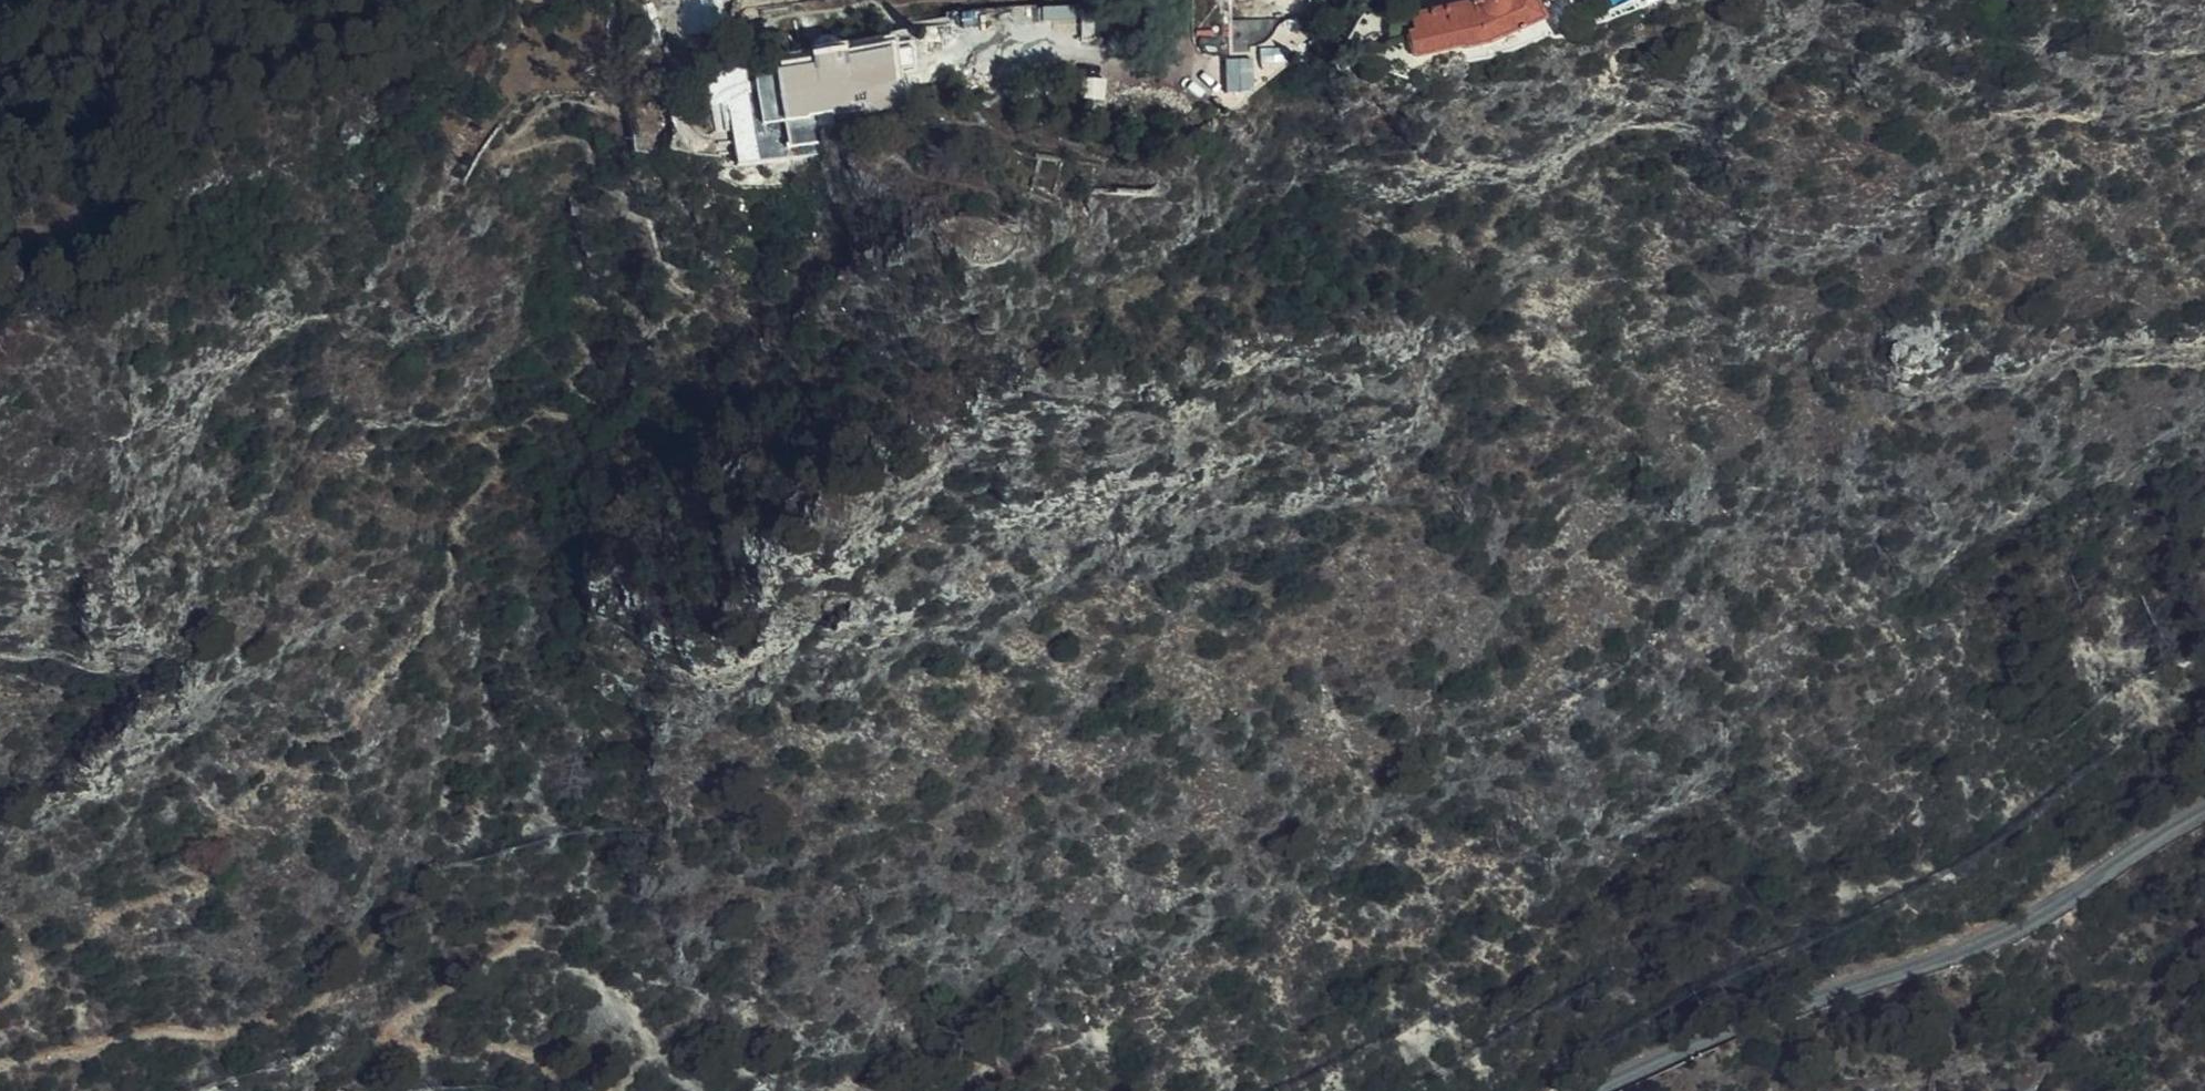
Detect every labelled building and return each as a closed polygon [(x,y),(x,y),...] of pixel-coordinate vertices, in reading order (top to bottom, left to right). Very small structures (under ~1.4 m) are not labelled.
[(677,0),(681,38),(721,35),(717,0),(681,0),(677,0)] [(1406,55),(1410,55),(1417,61),(1452,53),(1453,56),(1483,49),(1537,27),(1551,0),(1510,0),(1500,4),(1497,0),(1482,0),(1480,1),(1476,7),(1406,21),(1409,38),(1403,40),(1406,55)] [(907,102),(898,43),(893,44),(776,65),(786,125),(788,137),(798,143),(820,140),(816,120),(843,115),(837,85),(850,83),(851,88),(860,87),(862,93),(868,91),(870,109),(907,102)] [(1410,55),(1406,55),(1408,63),(1417,61),(1410,55)] [(786,125),(776,65),(753,69),(763,129),(786,125)]
